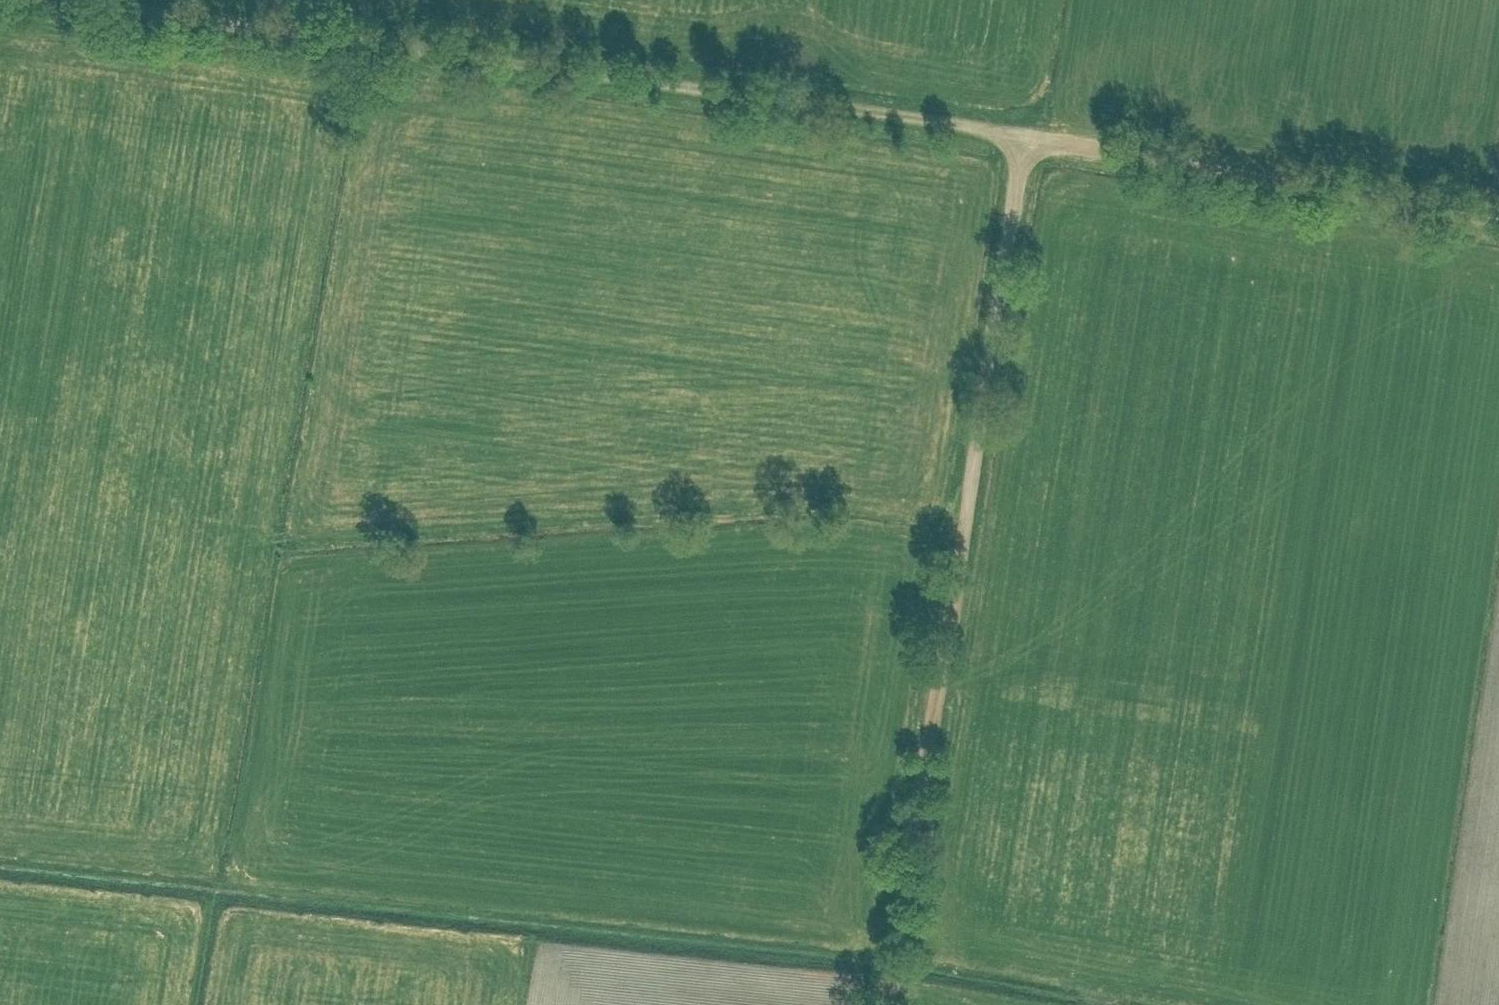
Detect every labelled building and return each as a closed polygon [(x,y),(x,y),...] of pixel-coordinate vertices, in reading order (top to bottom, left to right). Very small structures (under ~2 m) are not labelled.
[(909,550),(910,539),(891,537),(890,548),(909,550)]
